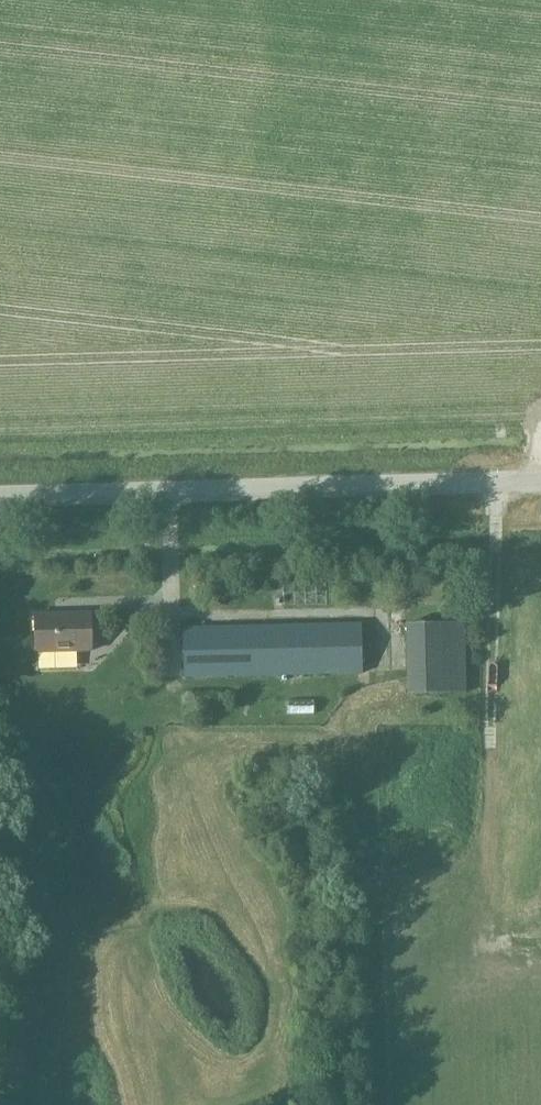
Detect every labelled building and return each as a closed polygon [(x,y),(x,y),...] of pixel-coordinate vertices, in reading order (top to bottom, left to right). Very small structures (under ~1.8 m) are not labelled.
[(35,653),(92,651),(90,613),(67,613),(67,622),(58,622),(58,614),(33,615),(35,653)] [(466,693),(464,622),(405,623),(407,695),(466,693)] [(183,677),(361,673),(360,624),(182,628),(183,677)]
